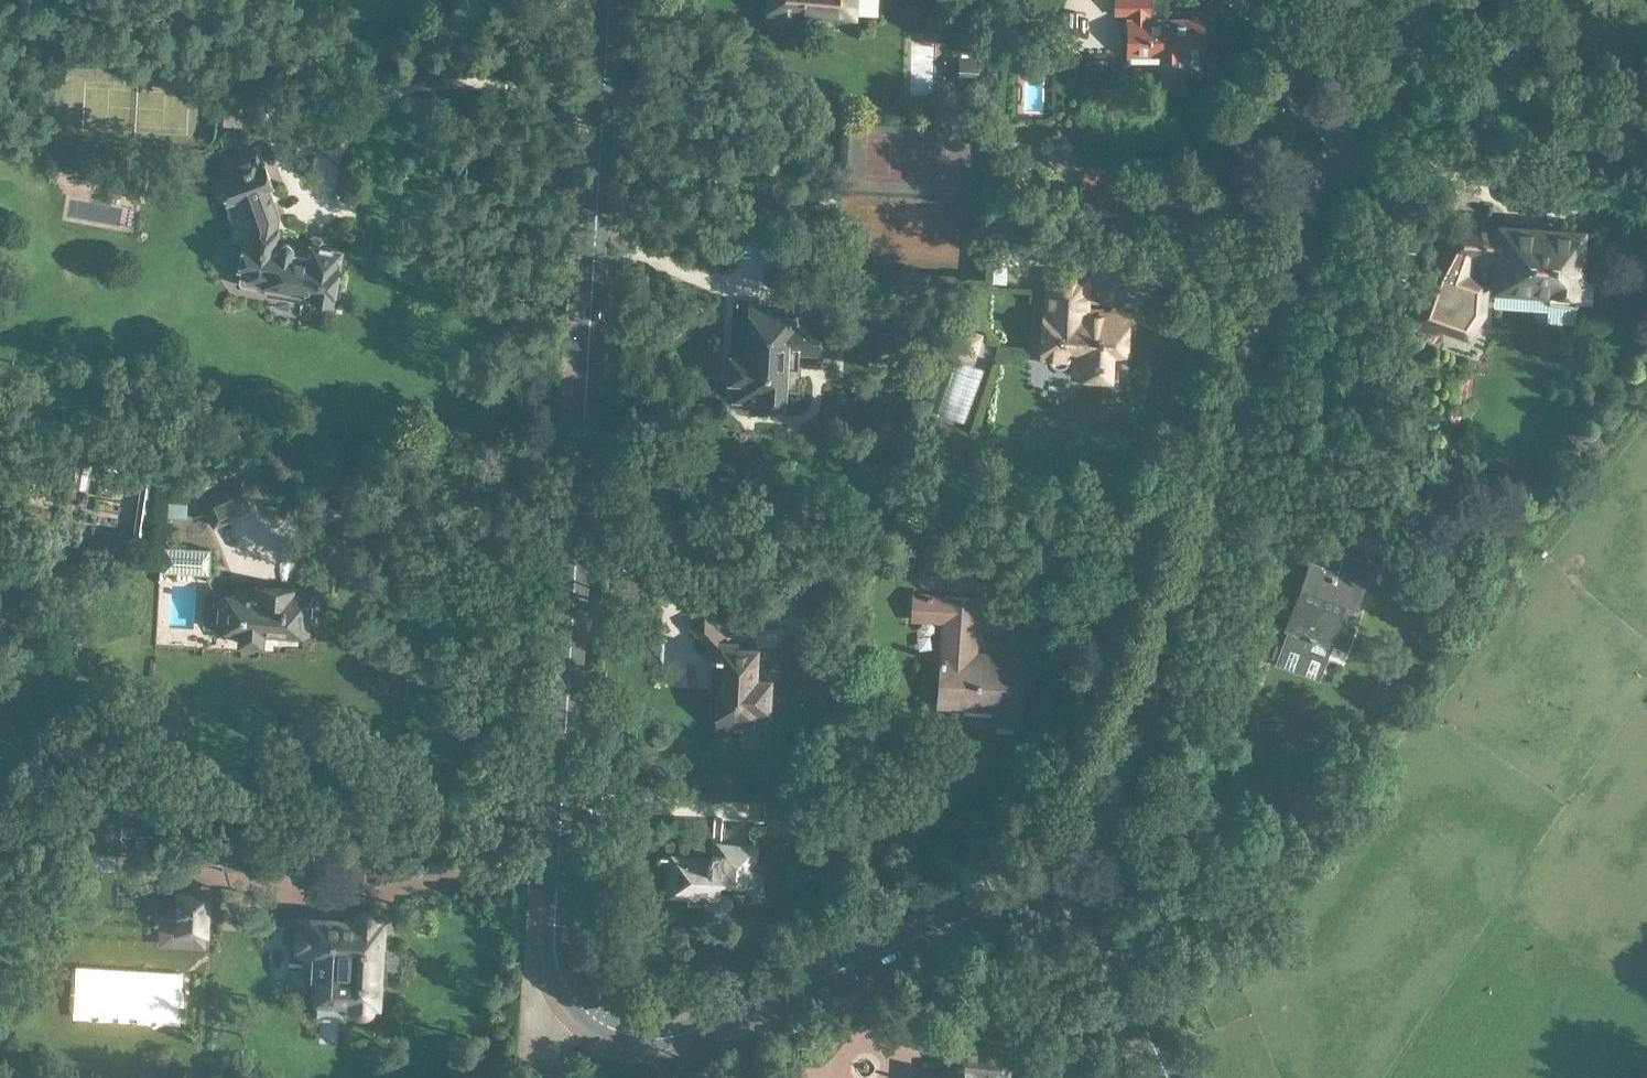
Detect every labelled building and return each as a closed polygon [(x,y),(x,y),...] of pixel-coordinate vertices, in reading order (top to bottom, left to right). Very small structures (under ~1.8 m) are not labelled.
[(872,0),(770,0),(769,18),(804,21),(805,10),(855,14),(855,12),(871,14),(872,0)] [(1204,54),(1204,20),(1149,20),(1148,13),(1152,13),(1152,0),(1116,0),(1116,13),(1131,14),(1131,19),(1127,20),(1127,54),(1162,55),(1162,58),(1181,58),(1181,55),(1204,54)] [(1041,146),(1054,162),(1073,146),(1061,131),(1041,146)] [(249,253),(239,252),(237,253),(235,263),(237,266),(244,267),(240,270),(238,280),(241,284),(285,293),(286,289),(309,294),(308,297),(331,301),(341,249),(320,245),(321,239),(310,237),(307,252),(294,249),(294,246),(293,243),(290,241),(288,240),(285,240),(282,241),(280,242),(279,244),(278,246),(273,246),(281,201),(275,200),(260,158),(229,169),(247,221),(247,224),(254,225),(249,253)] [(1448,221),(1446,249),(1435,248),(1410,322),(1440,332),(1441,329),(1469,339),(1485,313),(1487,290),(1492,290),(1491,292),(1501,293),(1501,291),(1548,293),(1547,315),(1574,316),(1576,300),(1590,301),(1591,279),(1578,279),(1581,235),(1555,234),(1555,228),(1448,221)] [(1400,266),(1414,266),(1415,251),(1400,250),(1400,266)] [(1399,285),(1413,286),(1414,270),(1399,270),(1399,285)] [(1075,375),(1117,378),(1119,336),(1124,336),(1124,338),(1125,338),(1127,315),(1083,313),(1085,278),(1050,275),(1048,311),(1044,311),(1042,333),(1049,334),(1048,357),(1049,362),(1050,362),(1051,364),(1056,367),(1061,367),(1064,365),(1065,364),(1067,363),(1069,360),(1069,356),(1076,357),(1075,375)] [(799,351),(831,353),(832,324),(797,322),(797,317),(773,315),(774,305),(752,304),(749,356),(731,355),(730,378),(736,379),(735,398),(763,400),(763,402),(766,405),(778,406),(782,401),(784,368),(798,368),(799,351)] [(958,326),(951,349),(973,356),(981,334),(958,326)] [(201,498),(213,526),(255,507),(243,480),(201,498)] [(141,488),(134,532),(146,534),(153,490),(141,488)] [(1283,645),(1321,659),(1336,617),(1344,599),(1355,603),(1364,578),(1371,581),(1380,555),(1331,536),(1322,563),(1310,558),(1301,583),(1303,584),(1296,602),(1299,603),(1283,645)] [(162,571),(209,574),(210,548),(164,545),(162,571)] [(924,551),(922,577),(943,579),(945,552),(924,551)] [(254,595),(216,592),(205,592),(203,626),(239,628),(238,642),(261,644),(262,633),(271,634),(274,631),(310,634),(313,592),(296,590),(297,589),(254,586),(254,595)] [(995,724),(1020,726),(1022,698),(1025,654),(977,651),(980,597),(943,594),(936,707),(954,708),(954,700),(995,703),(994,711),(995,724)] [(760,604),(745,604),(744,616),(760,616),(760,604)] [(711,694),(710,713),(716,714),(715,725),(751,727),(752,708),(766,709),(768,678),(754,677),(755,646),(752,646),(753,629),(735,628),(735,641),(728,641),(704,615),(692,627),(708,649),(708,655),(719,655),(717,694),(711,694)] [(121,813),(99,812),(97,852),(119,853),(121,813)] [(708,878),(751,882),(753,847),(719,844),(718,853),(710,853),(709,861),(673,858),(670,893),(706,896),(708,878)] [(145,967),(168,968),(170,932),(208,934),(211,890),(175,888),(173,927),(148,926),(147,936),(146,936),(145,967)] [(296,953),(292,955),(290,956),(287,960),(287,962),(286,967),(287,969),(289,971),(290,972),(294,973),(318,974),(316,998),(349,1000),(350,1006),(351,1008),(352,1009),(354,1012),(356,1013),(359,1014),(361,1014),(364,1014),(367,1013),(369,1012),(372,1008),(373,1007),(375,1002),(376,1002),(378,977),(371,976),(372,972),(385,973),(386,952),(373,951),(374,945),(379,945),(381,920),(379,920),(379,916),(376,912),(375,911),(373,910),(368,908),(365,908),(361,909),(359,911),(356,913),(355,915),(354,919),(298,915),(296,953)] [(981,1076),(1004,1077),(1007,1049),(969,1046),(967,1073),(949,1072),(949,1076),(924,1075),(924,1077),(981,1077),(981,1076)]
